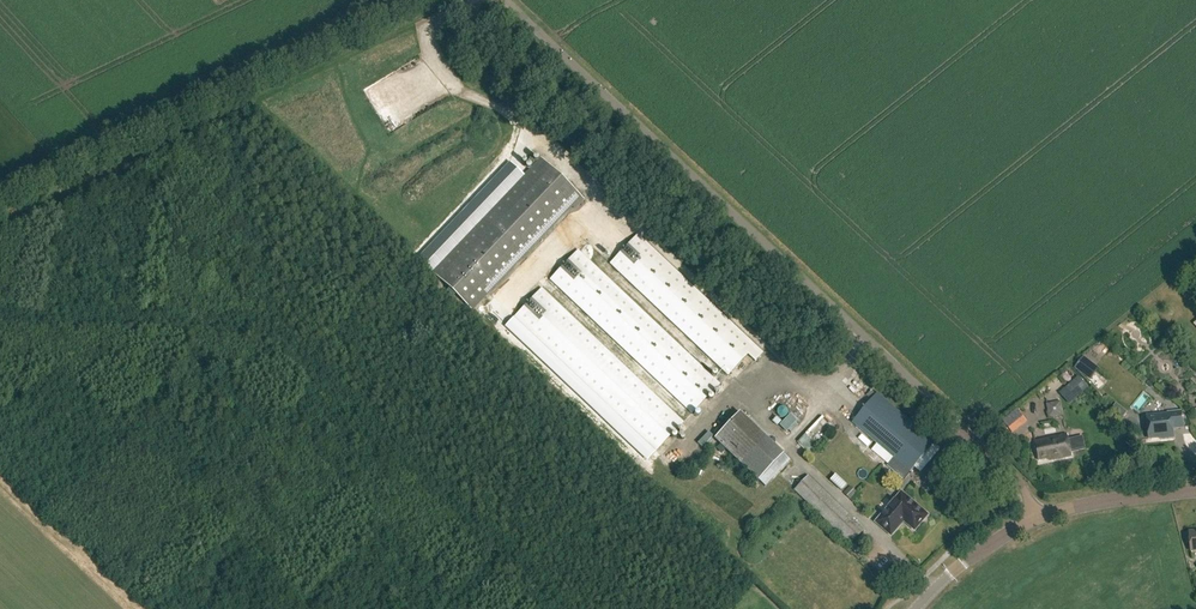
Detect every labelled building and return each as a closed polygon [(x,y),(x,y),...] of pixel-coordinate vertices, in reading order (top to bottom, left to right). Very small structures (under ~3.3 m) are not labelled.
[(393,77),(382,85),(407,122),(415,117),(404,101),(408,98),(393,77)] [(367,97),(391,135),(399,129),(376,91),(367,97)] [(584,200),(541,158),(432,273),(473,312),(572,207),(575,210),(584,200)] [(762,353),(637,234),(609,264),(727,376),(747,355),(754,362),(762,353)] [(720,384),(578,250),(550,280),(692,414),(720,384)] [(511,290),(515,286),(509,280),(494,294),(511,312),(522,302),(511,290)] [(683,423),(541,288),(513,318),(655,453),(683,423)] [(1083,358),(1075,368),(1090,380),(1097,369),(1083,358)] [(1079,399),(1091,389),(1079,377),(1068,388),(1079,399)] [(935,443),(877,393),(852,423),(910,473),(935,443)] [(778,412),(784,418),(790,412),(784,406),(778,412)] [(1007,420),(1012,432),(1029,424),(1023,412),(1007,420)] [(1181,430),(1180,413),(1166,414),(1166,416),(1145,418),(1147,440),(1159,439),(1159,442),(1173,440),(1172,431),(1181,430)] [(789,461),(737,414),(714,439),(765,486),(789,461)] [(792,414),(782,425),(789,432),(799,421),(792,414)] [(1192,421),(1184,421),(1185,436),(1193,435),(1192,421)] [(711,431),(699,441),(704,447),(716,437),(711,431)] [(1070,457),(1066,436),(1035,441),(1038,461),(1051,459),(1052,460),(1070,457)] [(864,530),(808,476),(794,491),(850,544),(864,530)] [(927,515),(902,493),(877,522),(891,535),(904,520),(915,530),(927,515)]
